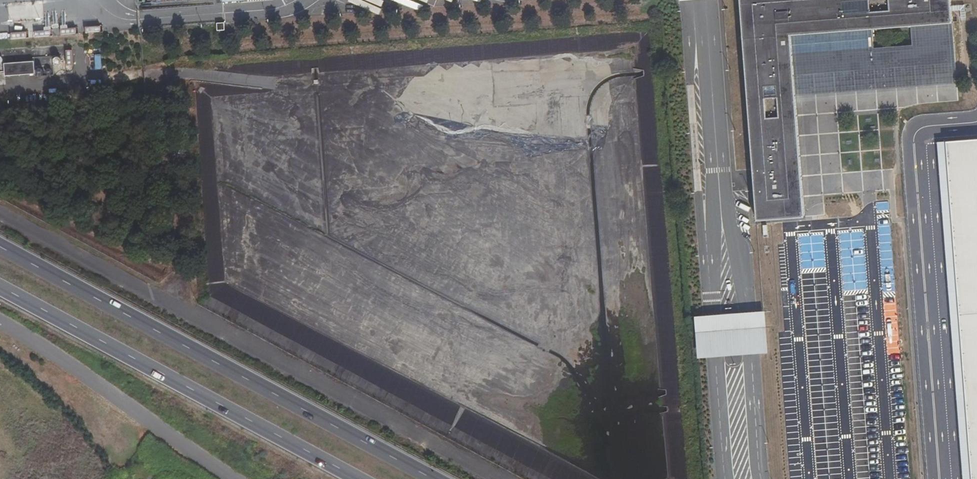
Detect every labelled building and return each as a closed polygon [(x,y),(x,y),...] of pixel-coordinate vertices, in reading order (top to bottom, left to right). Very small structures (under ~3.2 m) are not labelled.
[(758,219),(807,216),(793,34),(954,22),(952,0),(741,0),(758,219)] [(730,317),(695,320),(699,360),(733,357),(769,354),(765,314),(730,317)]
